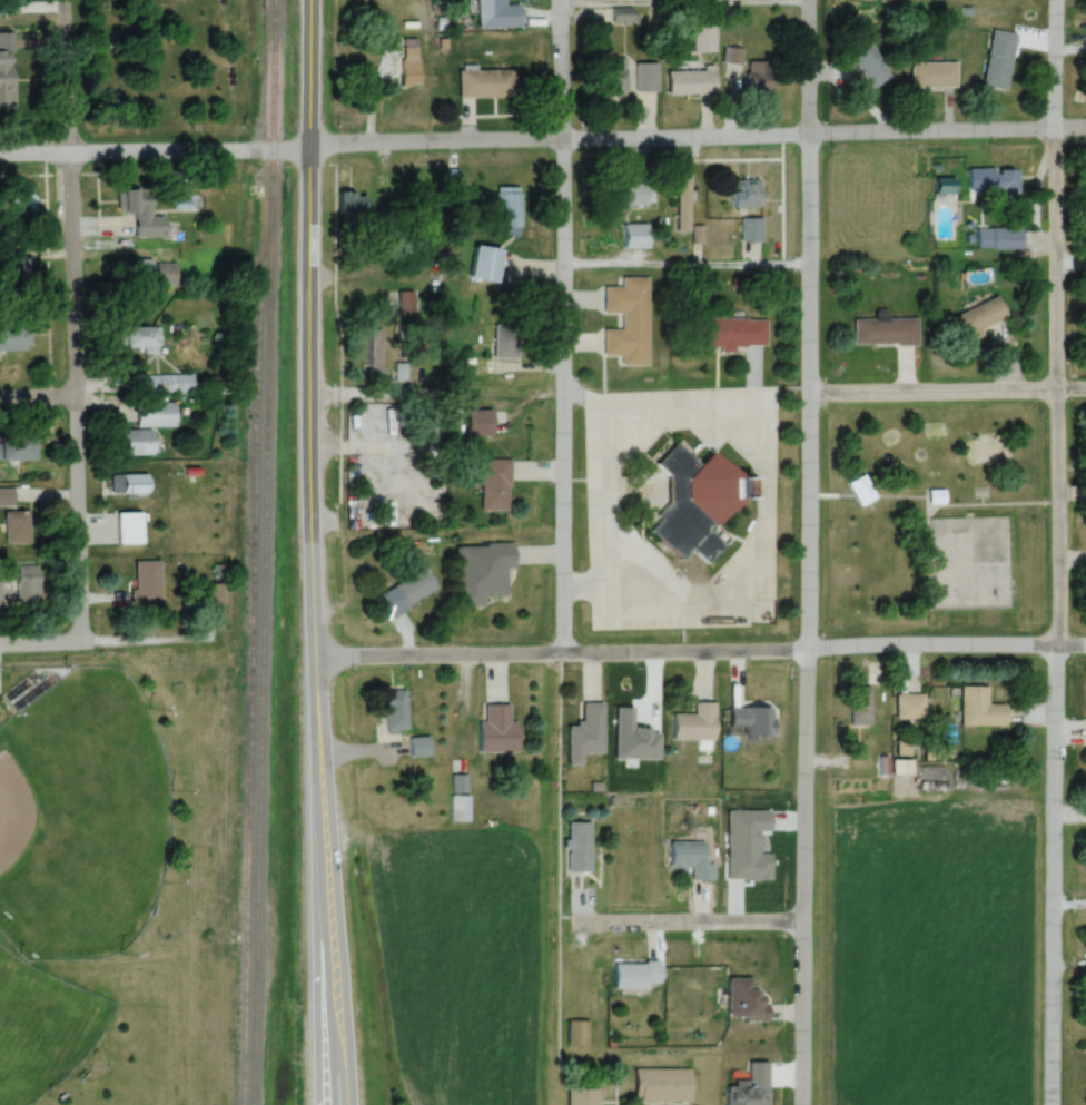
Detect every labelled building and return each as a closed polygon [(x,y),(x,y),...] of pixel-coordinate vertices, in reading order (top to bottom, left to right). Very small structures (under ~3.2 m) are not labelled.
[(521,27),(520,4),(504,5),(504,0),(477,0),(477,28),(521,27)] [(631,8),(614,9),(614,22),(631,21),(631,8)] [(693,53),(715,53),(715,14),(693,14),(693,53)] [(982,86),(1007,90),(1016,34),(992,29),(982,86)] [(868,90),(889,80),(868,35),(847,45),(868,90)] [(726,82),(742,82),(742,48),(726,48),(726,82)] [(12,107),(12,51),(0,51),(0,107),(12,107)] [(626,58),(606,58),(606,93),(626,93),(626,58)] [(401,61),(401,87),(418,87),(418,61),(401,61)] [(771,61),(748,61),(748,91),(771,91),(771,61)] [(911,62),(911,88),(956,88),(956,62),(911,62)] [(636,63),(636,91),(658,91),(658,63),(636,63)] [(514,70),(458,70),(458,99),(514,99),(514,70)] [(669,96),(715,96),(715,71),(669,71),(669,96)] [(996,170),(996,194),(1019,194),(1019,170),(996,170)] [(690,179),(677,179),(677,230),(690,230),(690,179)] [(956,179),(934,179),(934,194),(956,194),(956,179)] [(732,207),(758,207),(758,181),(732,181),(732,207)] [(650,205),(650,184),(607,184),(607,205),(650,205)] [(520,226),(520,187),(496,187),(496,226),(520,226)] [(164,217),(152,217),(151,200),(142,200),(142,189),(118,189),(118,213),(134,213),(135,239),(164,238),(164,217)] [(33,190),(11,190),(11,213),(33,213),(33,190)] [(339,194),(339,220),(373,220),(373,193),(339,194)] [(762,242),(762,218),(740,218),(740,242),(762,242)] [(649,224),(623,224),(623,249),(649,249),(649,224)] [(976,229),(976,249),(1022,249),(1022,229),(976,229)] [(496,283),(502,249),(475,245),(470,279),(496,283)] [(151,260),(130,260),(130,281),(151,281),(151,260)] [(175,286),(175,264),(156,264),(156,286),(175,286)] [(648,277),(622,277),(622,287),(604,286),(603,312),(622,312),(622,329),(603,329),(603,354),(622,355),(622,365),(647,365),(648,277)] [(997,297),(951,317),(960,339),(1007,318),(997,297)] [(765,318),(696,318),(696,346),(720,346),(720,347),(766,347),(765,318)] [(853,319),(853,345),(917,345),(917,319),(853,319)] [(31,351),(30,324),(0,324),(0,351),(31,351)] [(518,358),(518,324),(494,324),(494,358),(518,358)] [(157,350),(157,328),(125,328),(125,350),(157,350)] [(370,379),(379,379),(379,368),(370,368),(370,379)] [(192,393),(192,375),(142,375),(142,393),(192,393)] [(137,427),(175,427),(175,402),(137,402),(137,427)] [(363,407),(363,438),(377,438),(377,407),(363,407)] [(466,436),(492,436),(492,409),(466,409),(466,436)] [(121,431),(121,456),(156,456),(156,431),(121,431)] [(37,461),(37,434),(6,434),(6,461),(37,461)] [(711,532),(743,499),(755,499),(755,477),(741,477),(713,451),(700,465),(679,445),(674,445),(659,461),(659,468),(669,477),(669,504),(658,515),(658,522),(650,531),(682,562),(692,551),(707,565),(725,545),(711,532)] [(509,460),(481,460),(481,511),(509,511),(509,460)] [(355,488),(385,488),(385,463),(364,463),(364,472),(355,472),(355,488)] [(847,483),(860,507),(877,498),(864,474),(847,483)] [(112,493),(148,493),(148,475),(112,475),(112,493)] [(12,489),(0,489),(0,506),(13,506),(12,489)] [(944,491),(929,491),(929,504),(944,504),(944,491)] [(4,544),(29,544),(29,511),(4,511),(4,544)] [(142,545),(142,513),(117,513),(117,545),(142,545)] [(457,608),(485,607),(484,598),(505,598),(505,565),(513,565),(513,544),(455,545),(457,608)] [(134,561),(134,605),(161,605),(161,561),(134,561)] [(15,604),(40,604),(40,564),(15,564),(15,604)] [(392,587),(404,608),(436,589),(425,569),(392,587)] [(849,687),(849,726),(871,726),(871,687),(849,687)] [(987,687),(961,687),(961,725),(1006,725),(1006,705),(987,705),(987,687)] [(406,733),(406,692),(385,692),(385,733),(406,733)] [(895,719),(925,719),(925,694),(895,694),(895,719)] [(673,715),(673,741),(714,741),(714,703),(694,703),(694,715),(673,715)] [(567,725),(567,766),(582,766),(582,755),(603,755),(603,704),(582,704),(582,725),(567,725)] [(517,752),(516,722),(509,722),(508,706),(484,706),(484,722),(478,722),(478,753),(517,752)] [(409,738),(409,758),(429,758),(429,738),(409,738)] [(451,792),(466,792),(466,762),(451,762),(451,792)] [(450,822),(469,822),(469,795),(450,795),(450,822)] [(590,822),(566,822),(566,872),(590,872),(590,822)] [(691,880),(712,880),(712,863),(705,863),(705,841),(669,841),(669,868),(691,868),(691,880)] [(659,964),(614,963),(613,989),(659,990),(659,964)] [(751,991),(751,979),(727,979),(727,1020),(763,1020),(763,991),(751,991)] [(588,1021),(567,1021),(567,1048),(588,1048),(588,1021)] [(747,1064),(748,1083),(727,1084),(727,1104),(768,1104),(767,1064),(747,1064)] [(690,1104),(690,1070),(635,1070),(635,1104),(690,1104)] [(600,1089),(567,1089),(567,1104),(600,1104),(600,1089)]
